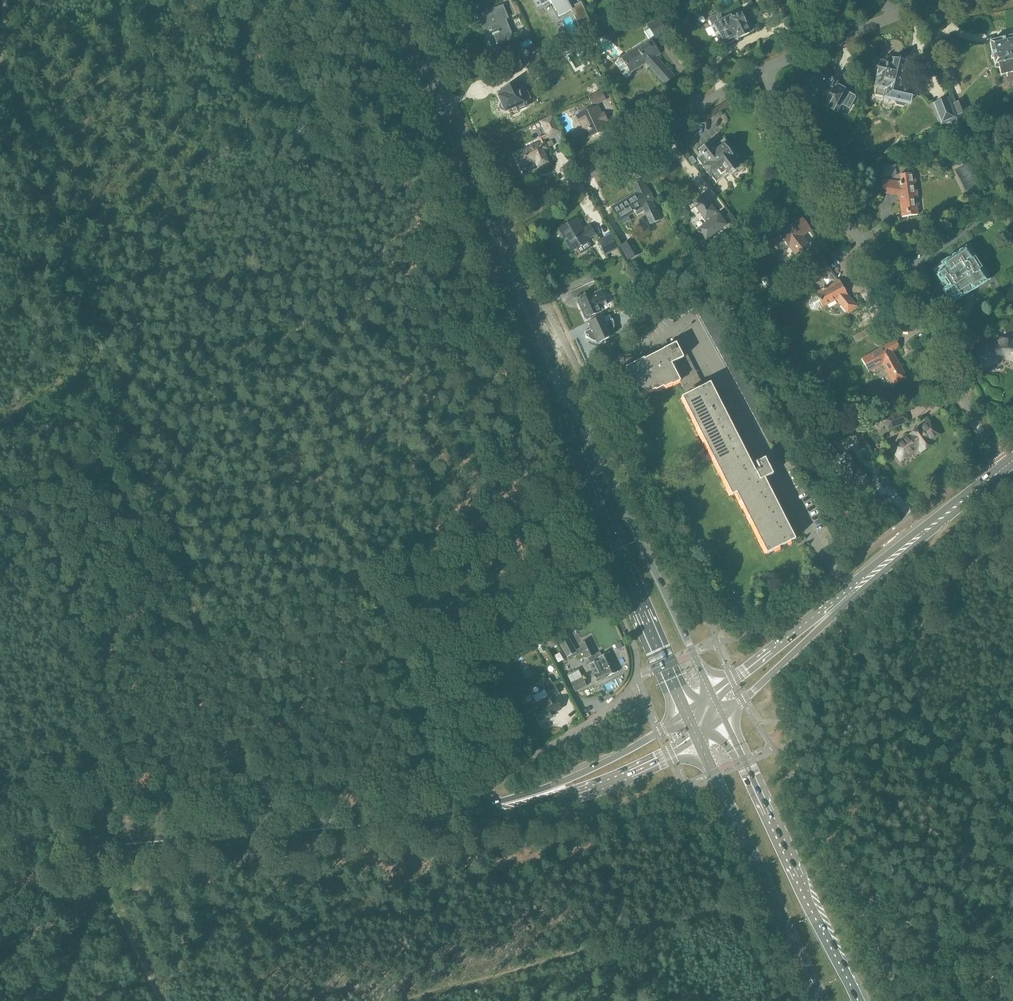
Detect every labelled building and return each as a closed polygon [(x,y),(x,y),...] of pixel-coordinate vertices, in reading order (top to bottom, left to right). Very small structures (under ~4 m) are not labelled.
[(571,10),(572,10),(566,0),(540,0),(543,5),(551,0),(560,16),(571,10)] [(645,1),(639,4),(643,10),(648,7),(645,1)] [(503,6),(501,7),(479,17),(484,29),(492,26),(495,35),(496,34),(501,45),(514,39),(505,19),(508,18),(503,6)] [(591,25),(585,10),(574,15),(581,30),(591,25)] [(753,31),(754,28),(751,22),(749,22),(748,20),(751,19),(747,10),(740,13),(740,15),(733,18),(732,16),(722,21),(720,16),(716,18),(715,16),(708,19),(717,36),(721,44),(722,44),(723,45),(725,44),(726,45),(753,31)] [(656,37),(667,31),(659,18),(648,25),(656,37)] [(1002,75),(1012,72),(1012,36),(990,42),(993,55),(991,55),(992,58),(994,58),(996,68),(999,67),(1001,75),(1002,75)] [(623,57),(615,62),(621,71),(628,66),(631,71),(646,62),(666,84),(675,76),(667,67),(666,68),(655,56),(660,53),(652,40),(623,57)] [(529,74),(544,67),(540,60),(526,67),(529,74)] [(902,63),(894,61),(891,63),(885,62),(882,64),(881,67),(879,66),(877,72),(880,73),(875,95),(896,100),(896,101),(897,104),(904,106),(907,103),(909,103),(912,90),(900,88),(904,67),(902,63)] [(838,112),(842,105),(849,109),(855,98),(852,96),(852,94),(850,93),(836,85),(837,83),(837,82),(834,80),(832,80),(831,83),(829,81),(825,79),(824,79),(819,76),(817,77),(813,84),(810,85),(805,95),(811,98),(811,99),(812,102),(816,104),(819,103),(820,104),(821,103),(838,112)] [(500,109),(501,110),(502,110),(502,111),(503,111),(504,111),(505,111),(506,111),(517,106),(518,110),(527,106),(525,101),(532,99),(523,81),(503,90),(505,94),(499,96),(502,102),(501,103),(500,104),(500,105),(500,106),(500,107),(500,108),(500,109)] [(588,97),(593,107),(606,100),(602,91),(588,97)] [(948,99),(934,105),(938,115),(944,113),(948,121),(955,118),(948,99)] [(953,104),(958,115),(967,111),(963,100),(953,104)] [(592,136),(608,129),(598,106),(577,116),(585,132),(589,130),(592,136)] [(547,148),(544,141),(544,140),(561,133),(553,115),(539,121),(545,135),(538,138),(540,143),(515,154),(521,166),(536,160),(538,167),(549,162),(543,150),(547,148)] [(703,155),(698,158),(704,167),(710,175),(718,169),(722,175),(727,171),(729,174),(738,167),(731,157),(732,156),(731,155),(724,145),(716,152),(710,144),(700,151),(703,155)] [(903,217),(918,215),(916,197),(918,197),(915,172),(900,174),(900,181),(883,179),(881,193),(900,195),(903,217)] [(629,198),(613,208),(620,220),(628,216),(635,212),(637,216),(644,211),(650,225),(661,219),(656,208),(643,180),(634,184),(639,195),(636,197),(635,195),(629,199),(629,198)] [(778,190),(763,199),(769,209),(785,200),(778,190)] [(716,212),(703,195),(693,203),(705,220),(708,218),(710,221),(698,230),(706,240),(725,226),(729,230),(735,225),(728,216),(722,220),(718,215),(716,217),(713,213),(716,212)] [(588,238),(596,234),(590,226),(583,230),(577,218),(559,229),(566,240),(565,240),(572,251),(590,240),(588,238)] [(802,237),(810,231),(801,218),(780,234),(775,238),(775,237),(769,240),(763,228),(751,234),(759,247),(769,242),(774,252),(781,249),(777,242),(783,238),(795,254),(808,244),(802,237)] [(612,234),(598,241),(605,255),(619,248),(612,234)] [(641,254),(633,239),(620,246),(629,261),(641,254)] [(944,282),(947,287),(943,290),(949,300),(951,299),(954,303),(964,297),(961,292),(968,287),(971,292),(988,281),(982,272),(983,271),(979,265),(981,264),(979,260),(977,261),(973,256),(972,257),(966,248),(941,264),(944,268),(933,276),(939,285),(944,282)] [(819,282),(823,279),(832,272),(827,266),(814,276),(819,282)] [(816,294),(817,296),(812,299),(810,301),(809,305),(811,308),(814,310),(817,309),(822,306),(822,307),(835,300),(838,301),(848,313),(856,307),(847,295),(840,281),(832,272),(823,279),(829,287),(826,288),(822,289),(823,290),(816,294)] [(807,283),(814,278),(811,274),(804,279),(807,283)] [(600,306),(608,303),(602,291),(594,294),(594,293),(579,300),(587,318),(602,311),(600,306)] [(695,306),(707,300),(704,295),(692,301),(695,306)] [(710,305),(707,300),(695,306),(698,312),(710,305)] [(710,305),(698,312),(701,317),(713,310),(710,305)] [(701,317),(703,322),(716,315),(713,310),(701,317)] [(716,315),(703,322),(706,327),(719,320),(716,315)] [(585,332),(587,335),(589,337),(591,339),(594,340),(597,341),(600,341),(603,341),(606,340),(608,339),(611,336),(612,334),(614,331),(614,328),(615,325),(614,322),(613,320),(613,319),(606,322),(604,317),(590,324),(592,329),(585,332)] [(719,320),(706,327),(709,332),(721,326),(719,320)] [(709,332),(712,338),(724,331),(721,326),(709,332)] [(853,337),(856,342),(874,332),(871,327),(853,337)] [(727,336),(724,331),(712,338),(715,343),(727,336)] [(727,336),(715,343),(718,348),(730,341),(727,336)] [(1004,338),(979,350),(977,357),(980,365),(988,367),(1006,359),(1012,361),(1012,341),(1004,338)] [(892,351),(900,347),(896,340),(862,359),(869,371),(883,363),(894,384),(907,377),(892,351)] [(735,350),(730,341),(718,348),(722,357),(735,350)] [(644,358),(626,367),(640,396),(648,392),(649,393),(656,390),(657,391),(664,387),(665,388),(672,384),(673,385),(680,381),(687,395),(704,386),(685,349),(681,351),(676,343),(664,349),(645,359),(644,358)] [(737,355),(735,350),(722,357),(725,362),(737,355)] [(737,355),(725,362),(728,367),(740,360),(737,355)] [(743,365),(740,360),(728,367),(731,372),(743,365)] [(743,365),(731,372),(734,377),(746,371),(743,365)] [(749,376),(746,371),(734,377),(736,383),(749,376)] [(739,388),(752,381),(749,376),(736,383),(739,388)] [(754,386),(752,381),(739,388),(742,393),(754,386)] [(687,395),(682,397),(732,496),(737,493),(768,554),(796,539),(765,479),(773,474),(765,459),(756,463),(760,469),(756,471),(711,382),(704,386),(687,395)] [(757,391),(754,386),(742,393),(745,398),(757,391)] [(757,391),(745,398),(748,403),(760,396),(757,391)] [(763,402),(760,396),(748,403),(751,408),(763,402)] [(763,402),(751,408),(753,414),(766,407),(763,402)] [(769,412),(766,407),(753,414),(756,419),(769,412)] [(905,410),(885,417),(889,428),(905,423),(903,417),(907,416),(905,410)] [(771,417),(769,412),(756,419),(759,424),(771,417)] [(771,417),(759,424),(762,429),(774,422),(771,417)] [(777,428),(774,422),(762,429),(765,434),(777,428)] [(932,424),(924,430),(922,427),(893,448),(901,460),(920,447),(923,450),(927,447),(927,448),(934,443),(932,440),(937,437),(938,436),(938,435),(938,433),(938,432),(932,424)] [(780,433),(777,428),(765,434),(768,439),(780,433)] [(780,433),(768,439),(770,444),(775,441),(782,437),(780,433)] [(782,437),(775,441),(779,448),(786,444),(782,437)] [(865,482),(873,477),(865,466),(863,467),(851,450),(843,457),(830,439),(824,443),(823,441),(818,444),(835,468),(838,465),(851,482),(861,475),(865,482)] [(831,492),(824,495),(827,504),(835,501),(831,492)] [(577,652),(567,634),(558,639),(567,657),(577,652)] [(587,659),(596,654),(589,639),(580,644),(587,659)] [(595,676),(601,673),(600,672),(616,665),(610,653),(595,660),(596,661),(590,664),(595,676)] [(616,665),(600,672),(601,673),(595,676),(598,682),(619,672),(616,665)] [(547,687),(553,684),(550,678),(544,681),(547,687)] [(575,692),(587,686),(583,678),(571,683),(575,692)] [(532,695),(523,700),(526,704),(529,710),(534,707),(536,710),(535,711),(541,720),(548,716),(549,717),(554,714),(553,713),(561,709),(556,700),(555,700),(553,697),(558,694),(553,684),(547,687),(544,688),(549,697),(536,703),(532,695)]
